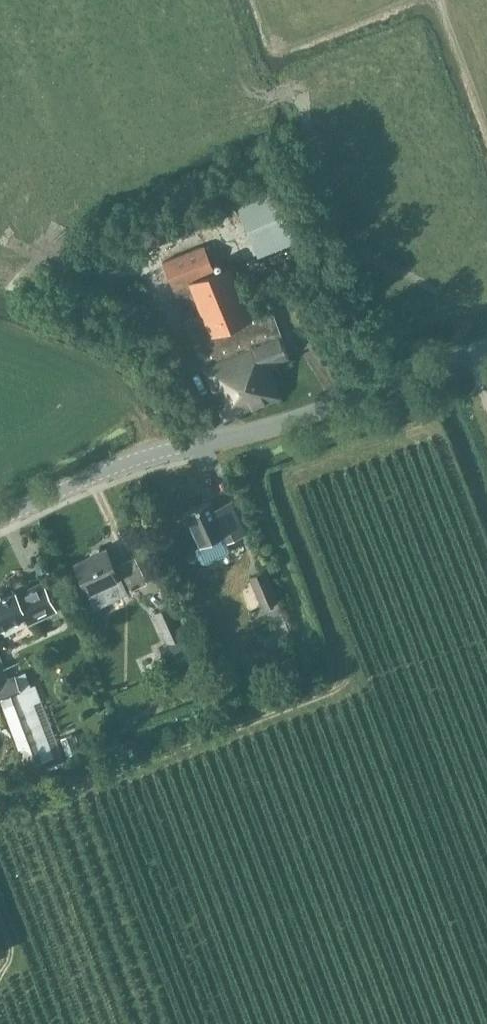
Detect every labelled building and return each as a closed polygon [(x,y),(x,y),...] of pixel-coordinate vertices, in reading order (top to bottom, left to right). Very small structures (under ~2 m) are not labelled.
[(273,186),(236,200),(260,259),(297,244),(273,186)] [(184,237),(213,226),(201,197),(172,208),(174,212),(112,242),(121,262),(182,234),(184,237)] [(185,320),(223,418),(239,412),(240,415),(283,397),(271,366),(291,358),(273,308),(263,312),(256,293),(244,297),(231,264),(215,271),(205,245),(163,261),(181,307),(196,301),(202,314),(185,320)] [(211,500),(186,511),(201,544),(195,547),(201,560),(206,562),(228,553),(229,548),(227,543),(246,534),(231,501),(215,508),(211,500)] [(127,593),(148,582),(136,556),(115,566),(106,548),(74,564),(89,594),(120,579),(127,593)] [(279,600),(266,569),(250,576),(263,607),(279,600)] [(26,616),(30,624),(57,611),(42,582),(29,588),(17,594),(16,592),(3,598),(1,595),(0,594),(0,629),(26,616)] [(170,607),(155,614),(169,644),(184,637),(170,607)] [(187,608),(179,611),(184,623),(192,620),(187,608)] [(169,644),(160,648),(168,666),(192,655),(184,637),(169,644)] [(0,669),(0,679),(10,675),(6,666),(0,669)] [(0,679),(0,698),(22,690),(16,673),(10,675),(0,679)] [(22,690),(0,698),(26,765),(55,754),(35,702),(29,687),(22,690)]
